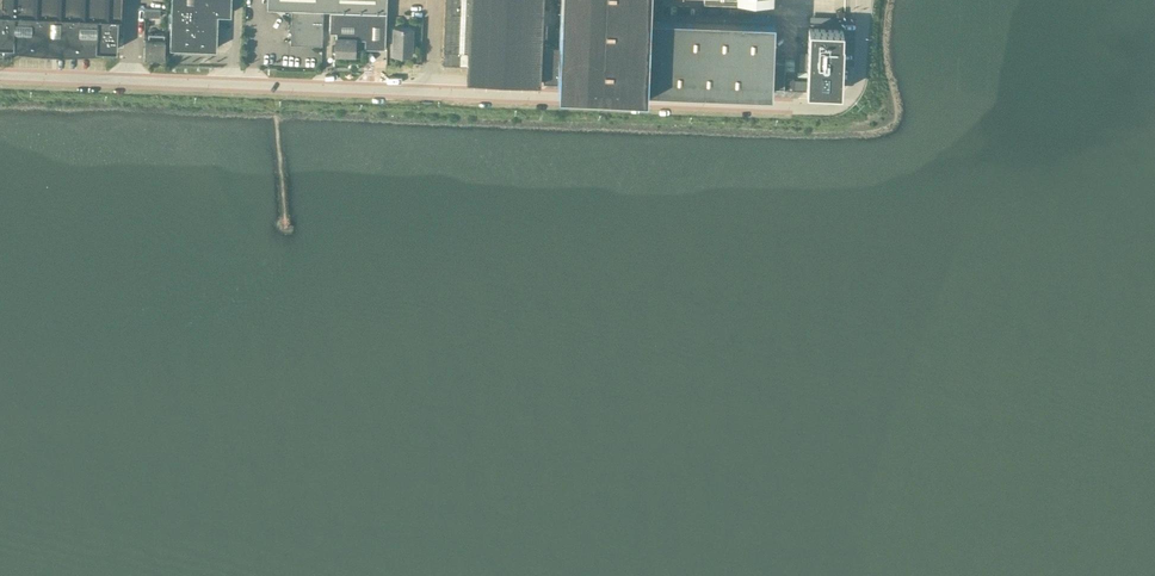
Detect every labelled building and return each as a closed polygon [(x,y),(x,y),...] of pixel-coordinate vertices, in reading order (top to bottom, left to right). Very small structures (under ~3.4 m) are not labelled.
[(117,48),(118,15),(121,15),(122,0),(0,0),(0,44),(117,48)] [(217,47),(218,12),(231,13),(231,0),(172,0),(170,46),(217,47)] [(331,9),(387,11),(388,0),(268,0),(267,7),(292,8),(291,24),(288,29),(291,31),(291,44),(323,45),(324,9),(331,9)] [(540,79),(543,0),(446,0),(444,63),(468,64),(467,76),(540,79)] [(784,88),(785,60),(772,59),(774,16),(662,11),(662,0),(560,0),(558,43),(545,43),(543,79),(656,83),(784,88)] [(387,11),(331,9),(330,30),(336,31),(336,35),(355,35),(355,37),(365,38),(365,45),(364,46),(386,47),(387,11)] [(393,54),(412,54),(413,27),(394,27),(393,54)] [(809,27),(807,90),(841,92),(843,41),(843,29),(809,27)] [(144,53),(144,56),(148,56),(148,57),(163,57),(165,57),(165,39),(164,39),(164,33),(149,32),(148,42),(145,42),(144,53)] [(336,52),(355,52),(355,45),(365,45),(365,38),(355,37),(355,35),(336,35),(336,52)]
